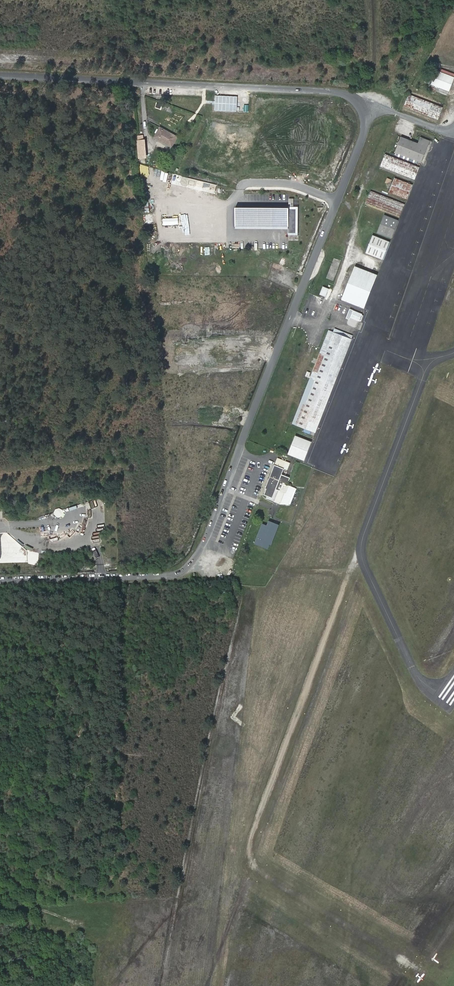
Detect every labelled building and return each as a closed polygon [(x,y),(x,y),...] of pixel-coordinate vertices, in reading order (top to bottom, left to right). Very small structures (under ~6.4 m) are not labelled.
[(429,85),(447,92),(453,78),(435,71),(429,85)] [(408,92),(402,109),(436,122),(442,106),(408,92)] [(237,111),(238,95),(216,95),(215,110),(237,111)] [(179,137),(161,127),(155,138),(173,148),(179,137)] [(399,137),(393,152),(419,163),(428,141),(419,138),(416,144),(399,137)] [(146,138),(137,139),(139,159),(148,158),(146,138)] [(419,167),(385,153),(380,166),(414,179),(419,167)] [(405,199),(411,185),(392,178),(391,180),(385,177),(383,181),(390,184),(387,191),(405,199)] [(403,203),(369,189),(364,202),(398,216),(403,203)] [(298,201),(288,201),(288,202),(296,202),(296,228),(288,227),(288,229),(298,229),(298,201)] [(288,202),(235,202),(235,205),(235,221),(288,221),(288,227),(296,228),(296,202),(288,202)] [(390,237),(397,221),(382,215),(375,231),(390,237)] [(363,253),(381,260),(388,241),(370,234),(363,253)] [(353,266),(340,300),(362,309),(375,275),(353,266)] [(347,308),(344,317),(347,319),(348,316),(357,319),(358,319),(360,314),(359,313),(351,310),(351,309),(347,308)] [(359,321),(349,318),(347,324),(357,327),(359,321)] [(290,423),(313,432),(352,336),(333,328),(331,332),(327,331),(290,423)] [(293,436),(286,454),(302,461),(310,442),(293,436)] [(287,463),(275,458),(261,494),(265,496),(264,498),(278,504),(285,486),(288,479),(279,475),(282,467),(285,468),(287,463)] [(285,485),(278,504),(286,504),(292,488),(285,485)] [(56,513),(58,515),(63,514),(64,511),(63,507),(60,505),(56,506),(55,509),(56,513)] [(276,536),(281,524),(278,523),(270,520),(268,525),(263,523),(255,544),(270,549),(272,544),(273,545),(275,538),(276,536)] [(54,924),(49,924),(50,930),(67,931),(67,925),(61,924),(61,920),(54,919),(54,924)] [(92,924),(91,933),(109,935),(111,926),(92,924)]
